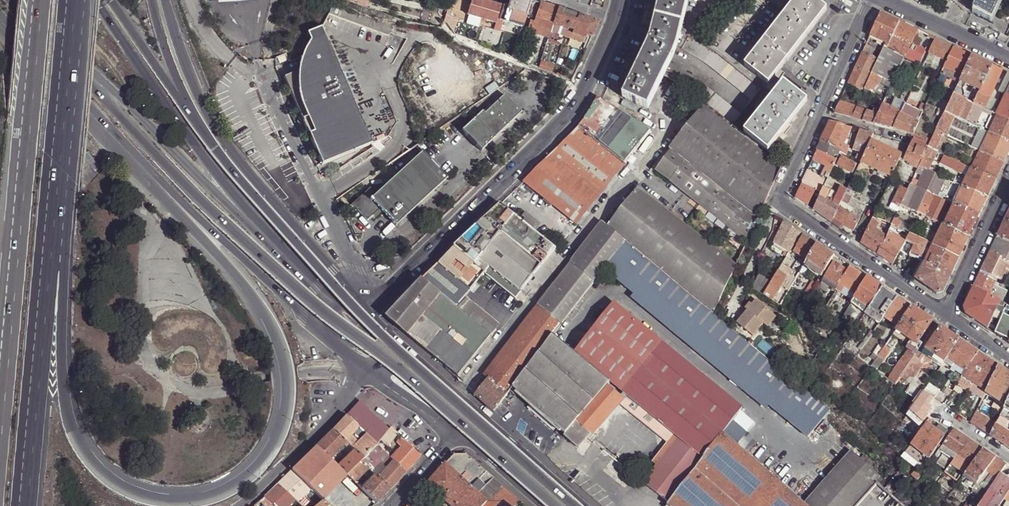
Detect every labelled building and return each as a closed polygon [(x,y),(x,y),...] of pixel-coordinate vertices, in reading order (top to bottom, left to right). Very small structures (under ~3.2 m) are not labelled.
[(495,22),(500,9),(471,0),(465,17),(494,26),(495,22)] [(529,3),(519,0),(509,0),(506,11),(501,24),(520,30),(525,18),(529,3)] [(732,125),(740,114),(693,76),(670,64),(678,47),(689,4),(689,0),(664,0),(662,6),(655,34),(654,40),(651,47),(636,78),(630,89),(625,99),(645,109),(661,75),(664,76),(685,88),(732,125)] [(814,0),(795,0),(744,66),(768,85),(826,9),(814,0)] [(1000,0),(978,0),(973,10),(991,19),(1000,0)] [(534,20),(539,6),(529,3),(525,18),(534,20)] [(652,33),(655,34),(662,6),(659,5),(652,33)] [(553,25),(557,12),(539,6),(534,20),(534,23),(530,23),(527,32),(548,38),(549,35),(550,31),(553,25)] [(501,24),(506,11),(500,9),(495,22),(501,24)] [(591,39),(598,25),(557,12),(553,25),(563,28),(560,35),(565,37),(565,36),(567,30),(591,39)] [(870,36),(874,38),(886,43),(889,45),(900,22),(881,13),(870,36)] [(501,24),(495,22),(494,26),(492,33),(498,35),(501,24)] [(917,31),(900,22),(889,45),(887,49),(905,57),(908,49),(911,44),(914,37),(915,34),(917,31)] [(321,165),(371,144),(321,27),(304,34),(308,40),(304,45),(299,51),(296,60),(278,67),(321,165)] [(591,41),(591,39),(567,30),(565,36),(586,43),(587,39),(591,41)] [(648,45),(651,47),(654,40),(655,34),(652,33),(650,32),(648,39),(646,43),(648,45)] [(870,36),(865,47),(869,49),(874,38),(870,36)] [(760,88),(729,63),(715,52),(689,37),(687,41),(684,39),(679,48),(706,64),(751,100),(760,88)] [(917,38),(914,37),(911,44),(916,47),(917,45),(920,39),(917,38)] [(954,47),(935,39),(929,53),(936,56),(947,61),(954,47)] [(916,47),(911,44),(908,49),(915,52),(917,47),(916,47)] [(633,77),(636,78),(651,47),(648,45),(633,77)] [(917,45),(916,47),(917,47),(915,52),(922,58),(926,49),(917,45)] [(972,56),(954,47),(947,61),(944,67),(962,76),(972,56)] [(887,49),(885,48),(864,89),(875,94),(875,92),(879,85),(880,83),(889,87),(892,82),(893,82),(905,57),(887,49)] [(915,52),(908,49),(905,57),(911,60),(915,52)] [(862,52),(848,84),(852,86),(856,88),(861,90),(876,59),(866,54),(862,52)] [(936,56),(929,53),(925,62),(932,65),(936,56)] [(279,63),(287,60),(284,55),(276,58),(279,63)] [(992,66),(972,56),(962,76),(960,81),(980,91),(992,66)] [(552,66),(540,61),(537,68),(550,73),(552,66)] [(1003,71),(992,66),(980,91),(979,94),(989,99),(990,97),(1003,71)] [(962,76),(944,67),(941,74),(959,83),(960,81),(962,76)] [(627,88),(630,89),(636,78),(633,77),(630,75),(625,87),(627,88)] [(648,111),(664,76),(661,75),(645,109),(648,111)] [(807,100),(783,82),(779,79),(775,83),(779,86),(744,132),(767,151),(807,100)] [(879,85),(875,92),(880,95),(884,87),(879,85)] [(963,87),(958,85),(954,94),(959,97),(961,91),(963,87)] [(622,98),(625,99),(630,89),(627,88),(622,98)] [(977,98),(961,91),(959,97),(967,101),(972,103),(974,104),(977,98)] [(959,97),(954,94),(949,103),(945,112),(955,117),(959,119),(967,101),(959,97)] [(989,99),(979,94),(977,98),(974,104),(985,109),(989,99)] [(482,112),(462,131),(481,152),(521,114),(503,95),(503,96),(484,114),(482,112)] [(1006,95),(999,110),(996,114),(998,115),(1008,120),(1008,97),(1006,95)] [(580,125),(524,182),(545,199),(552,205),(576,224),(649,132),(597,97),(593,106),(588,115),(580,125)] [(990,97),(989,99),(985,109),(992,112),(994,108),(998,100),(990,97)] [(894,100),(891,107),(899,110),(902,102),(894,100)] [(945,112),(949,103),(942,100),(938,110),(945,113),(945,112)] [(963,121),(972,103),(967,101),(959,119),(963,121)] [(834,113),(852,118),(856,108),(839,102),(834,113)] [(731,126),(704,104),(702,106),(729,128),(731,126)] [(891,107),(883,104),(879,112),(878,115),(874,124),(894,129),(900,114),(901,112),(899,110),(891,107)] [(923,112),(905,104),(901,112),(900,114),(918,122),(923,112)] [(729,128),(702,106),(669,147),(671,148),(759,217),(781,168),(729,128)] [(856,108),(852,118),(863,121),(866,111),(856,108)] [(992,112),(985,109),(981,117),(994,123),(998,115),(996,114),(992,112)] [(874,124),(878,115),(872,113),(868,111),(865,122),(874,124)] [(955,117),(945,112),(945,113),(942,118),(936,131),(941,133),(944,134),(949,124),(951,125),(955,117)] [(900,114),(894,129),(912,135),(918,122),(900,114)] [(994,123),(989,133),(1008,143),(1008,120),(998,115),(994,123)] [(973,126),(987,132),(989,130),(986,129),(988,124),(976,119),(973,126)] [(830,122),(821,141),(840,152),(845,155),(850,140),(848,139),(851,128),(830,122)] [(860,162),(870,141),(873,134),(860,130),(852,150),(858,153),(854,159),(860,162)] [(936,131),(930,145),(928,149),(933,151),(941,133),(936,131)] [(1008,153),(1008,143),(989,133),(981,151),(1005,162),(1008,153)] [(840,152),(821,141),(817,151),(837,160),(840,152)] [(891,176),(893,176),(902,156),(870,141),(860,162),(862,162),(891,176)] [(906,156),(920,162),(927,147),(913,141),(906,156)] [(660,159),(662,161),(671,149),(669,147),(660,159)] [(747,241),(759,217),(671,148),(671,149),(662,161),(655,170),(667,179),(735,232),(747,241)] [(933,151),(928,149),(924,158),(933,162),(937,153),(933,151)] [(837,160),(817,151),(812,161),(826,167),(832,170),(837,160)] [(996,181),(1005,162),(981,151),(972,169),(996,181)] [(422,152),(376,195),(371,200),(380,210),(382,212),(396,226),(447,179),(422,152)] [(852,173),(857,164),(842,156),(837,165),(852,173)] [(917,169),(920,162),(906,156),(903,161),(910,164),(909,166),(917,169)] [(965,170),(966,166),(949,158),(946,157),(944,156),(940,164),(962,174),(965,170)] [(930,169),(933,162),(924,158),(920,167),(929,171),(930,169)] [(828,179),(832,170),(826,167),(822,176),(828,179)] [(942,187),(946,179),(938,176),(931,173),(929,171),(920,167),(916,173),(923,176),(920,182),(917,188),(937,197),(938,195),(942,187)] [(987,199),(996,181),(972,169),(971,169),(970,172),(968,177),(966,181),(964,185),(962,188),(987,199)] [(824,188),(827,181),(820,177),(807,171),(802,182),(815,189),(821,192),(824,188)] [(911,185),(917,188),(920,182),(914,179),(911,185)] [(807,207),(815,189),(802,182),(794,198),(807,207)] [(928,217),(937,197),(917,188),(911,185),(910,185),(908,190),(901,205),(928,217)] [(847,190),(840,187),(833,200),(832,203),(839,207),(841,202),(845,193),(847,190)] [(901,205),(908,190),(900,187),(892,204),(900,207),(901,205)] [(371,200),(376,195),(370,188),(352,205),(367,221),(373,215),(380,210),(371,200)] [(713,314),(735,266),(637,188),(606,227),(624,242),(625,241),(646,258),(713,314)] [(830,191),(824,188),(821,192),(821,193),(818,201),(815,206),(813,210),(820,215),(827,200),(826,200),(830,191)] [(979,216),(987,199),(962,188),(955,202),(954,205),(979,216)] [(850,196),(845,193),(841,202),(846,205),(850,196)] [(938,210),(943,200),(937,197),(928,217),(928,218),(933,220),(938,210)] [(829,202),(827,200),(820,215),(831,223),(839,207),(832,203),(829,202)] [(944,211),(948,203),(945,201),(943,200),(938,210),(944,213),(944,211)] [(846,205),(841,202),(839,207),(850,214),(853,209),(846,205)] [(501,204),(493,211),(508,223),(514,215),(501,204)] [(970,237),(979,216),(954,205),(949,215),(946,223),(945,225),(970,237)] [(850,214),(839,207),(831,223),(841,230),(844,224),(853,230),(858,219),(850,214)] [(382,212),(380,210),(373,215),(376,218),(382,212)] [(944,213),(938,210),(933,220),(939,223),(940,220),(944,213)] [(493,211),(456,247),(475,263),(479,258),(508,223),(493,211)] [(946,223),(949,215),(946,214),(944,211),(944,213),(940,220),(946,223)] [(997,236),(1008,242),(1008,211),(997,236)] [(527,212),(520,220),(535,232),(541,224),(527,212)] [(508,223),(479,258),(490,267),(522,292),(530,282),(535,276),(556,249),(535,232),(520,220),(514,215),(508,223)] [(899,229),(902,223),(894,219),(894,220),(891,224),(892,224),(891,226),(899,229)] [(793,246),(801,234),(784,222),(777,236),(793,246)] [(576,266),(606,227),(602,223),(571,262),(576,266)] [(899,229),(906,232),(909,226),(902,223),(899,229)] [(960,257),(970,237),(945,225),(943,224),(933,245),(960,257)] [(877,254),(886,237),(872,227),(869,225),(861,243),(877,254)] [(925,262),(933,245),(906,232),(899,229),(891,226),(889,231),(907,241),(915,246),(910,255),(920,260),(925,262)] [(576,266),(594,280),(604,268),(624,242),(606,227),(576,266)] [(907,241),(889,231),(886,237),(877,254),(893,265),(898,254),(907,241)] [(742,252),(747,241),(735,232),(727,242),(738,250),(742,252)] [(816,244),(803,235),(796,247),(796,248),(810,255),(816,244)] [(788,254),(793,246),(777,236),(774,244),(784,252),(788,254)] [(990,252),(1008,261),(1008,242),(997,236),(990,252)] [(624,285),(646,258),(625,241),(624,242),(604,268),(624,285)] [(833,256),(816,244),(810,255),(807,260),(806,262),(810,263),(823,272),(833,256)] [(951,275),(960,257),(933,245),(925,262),(951,275)] [(456,247),(438,264),(470,292),(490,267),(479,258),(475,263),(456,247)] [(810,255),(796,248),(794,252),(807,260),(810,255)] [(563,256),(556,249),(535,276),(538,278),(533,284),(530,282),(522,292),(529,298),(563,256)] [(981,270),(997,277),(1004,281),(1008,270),(1008,261),(990,252),(981,270)] [(744,339),(713,314),(646,258),(624,285),(634,293),(721,366),(744,339)] [(787,258),(778,272),(784,276),(792,262),(787,258)] [(488,376),(490,378),(543,309),(576,266),(571,262),(493,365),(492,366),(494,367),(488,376)] [(943,293),(951,275),(925,262),(914,279),(936,295),(943,293)] [(823,272),(810,263),(807,268),(820,277),(823,272)] [(825,278),(839,286),(840,284),(848,271),(833,263),(824,278),(825,278)] [(438,264),(423,280),(457,308),(462,301),(470,292),(438,264)] [(561,324),(593,283),(594,280),(576,266),(543,309),(561,324)] [(857,295),(867,277),(851,267),(848,271),(840,284),(843,285),(845,287),(857,295)] [(981,270),(980,273),(996,280),(997,277),(981,270)] [(771,302),(778,291),(786,277),(784,276),(778,272),(771,284),(764,296),(771,302)] [(980,273),(973,288),(989,295),(994,284),(996,280),(980,273)] [(753,288),(764,296),(771,284),(758,276),(753,288)] [(854,299),(868,309),(882,288),(867,277),(857,295),(854,299)] [(830,287),(836,291),(837,290),(839,286),(825,278),(822,282),(830,287)] [(408,336),(447,368),(459,377),(492,336),(457,308),(423,280),(387,317),(397,326),(402,320),(413,330),(408,336)] [(827,292),(830,287),(822,282),(819,287),(827,292)] [(994,284),(989,295),(1000,301),(1002,302),(1008,291),(994,284)] [(837,290),(842,293),(845,287),(843,285),(840,289),(842,289),(840,292),(837,290)] [(853,301),(854,299),(857,295),(845,287),(842,293),(853,301)] [(886,315),(897,298),(882,288),(868,309),(883,319),(886,315)] [(989,295),(973,288),(963,307),(966,314),(973,319),(978,322),(987,329),(992,318),(1000,301),(989,295)] [(771,302),(776,305),(782,294),(778,291),(771,302)] [(718,369),(721,366),(634,293),(631,297),(718,369)] [(897,323),(900,325),(911,308),(897,298),(886,315),(893,320),(897,323)] [(851,304),(866,314),(868,309),(854,299),(853,301),(851,304)] [(756,300),(747,310),(737,323),(753,336),(763,323),(767,327),(776,316),(756,300)] [(457,308),(492,336),(497,330),(462,301),(457,308)] [(1000,321),(1005,309),(1003,308),(1006,304),(1002,302),(1000,301),(992,318),(1000,321)] [(574,352),(610,381),(622,391),(662,343),(613,303),(574,352)] [(1007,304),(1005,309),(1000,321),(994,334),(1008,343),(1008,342),(1008,305),(1007,304)] [(848,308),(842,319),(848,323),(854,311),(848,308)] [(917,345),(918,343),(932,322),(911,308),(900,325),(896,331),(911,341),(913,343),(917,345)] [(490,378),(507,394),(512,387),(553,334),(561,324),(543,309),(490,378)] [(866,314),(880,324),(880,323),(883,319),(868,309),(866,314)] [(883,319),(880,323),(887,328),(893,320),(886,315),(883,319)] [(992,318),(987,329),(994,334),(1000,321),(992,318)] [(397,326),(408,336),(413,330),(402,320),(397,326)] [(929,344),(941,327),(936,325),(925,341),(929,344)] [(947,359),(959,340),(941,327),(929,344),(925,350),(934,356),(944,363),(947,359)] [(858,349),(860,350),(873,332),(871,331),(858,349)] [(546,418),(565,434),(576,421),(607,385),(610,381),(574,352),(564,343),(553,334),(512,387),(522,397),(531,405),(545,387),(560,401),(546,418)] [(853,334),(846,346),(852,349),(860,338),(853,334)] [(754,393),(775,365),(744,339),(721,366),(754,393)] [(954,370),(963,376),(978,353),(959,340),(947,359),(957,366),(954,370)] [(662,343),(622,391),(625,394),(635,401),(640,406),(649,413),(655,418),(679,438),(703,458),(723,433),(732,421),(742,408),(662,343)] [(906,348),(909,350),(916,355),(922,345),(918,343),(917,345),(913,343),(911,345),(909,344),(906,348)] [(870,359),(875,362),(878,357),(883,349),(878,346),(870,359)] [(878,357),(883,361),(890,350),(885,347),(883,349),(878,357)] [(888,380),(895,385),(905,371),(914,357),(916,355),(909,350),(888,380)] [(930,361),(931,360),(934,356),(925,350),(918,360),(925,364),(930,361)] [(986,392),(998,366),(978,353),(963,376),(986,392)] [(931,360),(941,367),(944,363),(934,356),(931,360)] [(875,362),(872,366),(877,369),(883,361),(878,357),(875,362)] [(914,357),(905,371),(915,378),(925,364),(918,360),(914,357)] [(866,365),(871,368),(872,366),(875,362),(870,359),(866,365)] [(944,363),(954,370),(957,366),(947,359),(944,363)] [(485,379),(488,376),(485,374),(492,366),(489,364),(480,375),(485,379)] [(810,394),(775,365),(754,393),(769,406),(788,421),(810,394)] [(485,374),(488,376),(494,367),(492,366),(485,374)] [(751,396),(754,393),(721,366),(718,369),(751,396)] [(1008,398),(1008,374),(998,366),(986,392),(985,393),(1005,406),(1008,398)] [(475,395),(494,411),(507,394),(490,378),(475,395)] [(610,381),(607,385),(622,397),(625,394),(622,391),(610,381)] [(933,398),(934,399),(939,391),(929,384),(924,392),(933,398)] [(576,421),(591,434),(596,428),(605,418),(620,399),(622,397),(607,385),(576,421)] [(531,405),(546,418),(560,401),(545,387),(531,405)] [(924,422),(929,415),(927,414),(932,408),(929,406),(933,398),(924,392),(910,412),(924,422)] [(769,406),(754,393),(751,396),(766,409),(769,406)] [(625,394),(622,397),(620,399),(665,436),(667,438),(679,438),(655,418),(651,422),(646,417),(649,413),(640,406),(637,410),(631,405),(635,401),(625,394)] [(640,406),(635,401),(631,405),(637,410),(640,406)] [(544,421),(546,418),(531,405),(529,407),(544,421)] [(924,422),(910,412),(906,417),(920,427),(924,422)] [(971,423),(990,436),(995,425),(976,412),(971,423)] [(655,418),(649,413),(646,417),(651,422),(655,418)] [(333,430),(363,459),(377,445),(346,416),(333,430)] [(914,436),(920,427),(906,417),(904,420),(909,424),(905,429),(914,436)] [(999,418),(995,425),(1004,431),(1006,428),(1008,424),(999,418)] [(565,434),(564,435),(579,448),(588,438),(591,434),(576,421),(565,434)] [(747,433),(732,421),(723,433),(737,446),(747,433)] [(929,424),(927,422),(911,445),(927,457),(929,459),(944,436),(942,434),(936,430),(929,424)] [(945,430),(939,425),(936,430),(942,434),(945,430)] [(1008,449),(1008,448),(1008,434),(1004,431),(995,425),(990,436),(1008,449)] [(391,428),(377,445),(384,451),(398,435),(391,428)] [(953,429),(951,433),(943,445),(957,455),(968,440),(953,429)] [(316,446),(347,475),(361,461),(363,459),(333,430),(316,446)] [(805,505),(737,446),(723,433),(703,458),(668,503),(667,505),(669,505),(805,505)] [(421,456),(398,435),(384,451),(406,472),(413,465),(421,456)] [(668,503),(703,458),(679,438),(674,444),(658,465),(648,478),(644,483),(668,503)] [(674,444),(679,438),(667,438),(651,459),(658,465),(674,444)] [(983,449),(968,440),(957,455),(972,465),(983,449)] [(384,451),(377,445),(363,459),(361,461),(368,469),(370,470),(373,473),(381,463),(387,468),(385,469),(382,466),(376,472),(378,473),(376,475),(390,490),(398,481),(406,472),(384,451)] [(957,455),(943,445),(939,449),(954,459),(957,455)] [(347,475),(316,446),(291,471),(311,490),(314,493),(322,500),(323,501),(335,488),(347,475)] [(995,457),(983,449),(972,465),(967,471),(965,475),(977,483),(985,471),(995,457)] [(877,483),(882,477),(852,451),(805,505),(857,505),(877,483)] [(467,454),(454,455),(433,479),(430,482),(441,492),(439,494),(451,505),(521,505),(523,504),(492,477),(469,457),(467,454)] [(972,465),(957,455),(954,459),(953,461),(956,463),(967,471),(972,465)] [(950,461),(942,456),(937,464),(944,469),(950,461)] [(1006,465),(995,457),(985,471),(989,474),(997,478),(1000,473),(1006,465)] [(648,478),(658,465),(651,459),(641,472),(648,478)] [(368,469),(361,461),(347,475),(355,482),(357,480),(368,469)] [(956,463),(953,461),(947,470),(950,472),(956,463)] [(917,480),(922,473),(920,471),(917,469),(912,475),(917,480)] [(373,473),(370,470),(367,473),(372,478),(364,487),(357,480),(355,482),(378,503),(390,490),(376,475),(375,475),(373,473)] [(299,503),(311,490),(291,471),(279,484),(296,500),(299,503)] [(1000,473),(997,478),(990,488),(989,489),(984,498),(979,505),(999,505),(1003,499),(1008,492),(1008,490),(1008,479),(1000,473)] [(997,478),(989,474),(984,483),(988,486),(990,488),(997,478)] [(977,483),(965,475),(960,481),(972,490),(974,488),(975,486),(977,483)] [(430,482),(428,484),(439,494),(441,492),(430,482)] [(296,500),(279,484),(265,497),(275,505),(290,505),(296,500)] [(981,484),(978,488),(977,490),(975,493),(977,494),(984,498),(989,489),(987,488),(981,484)] [(316,505),(322,500),(314,493),(309,499),(316,505)] [(979,505),(984,498),(977,494),(973,501),(979,505)] [(265,497),(262,500),(268,505),(275,505),(265,497)]
